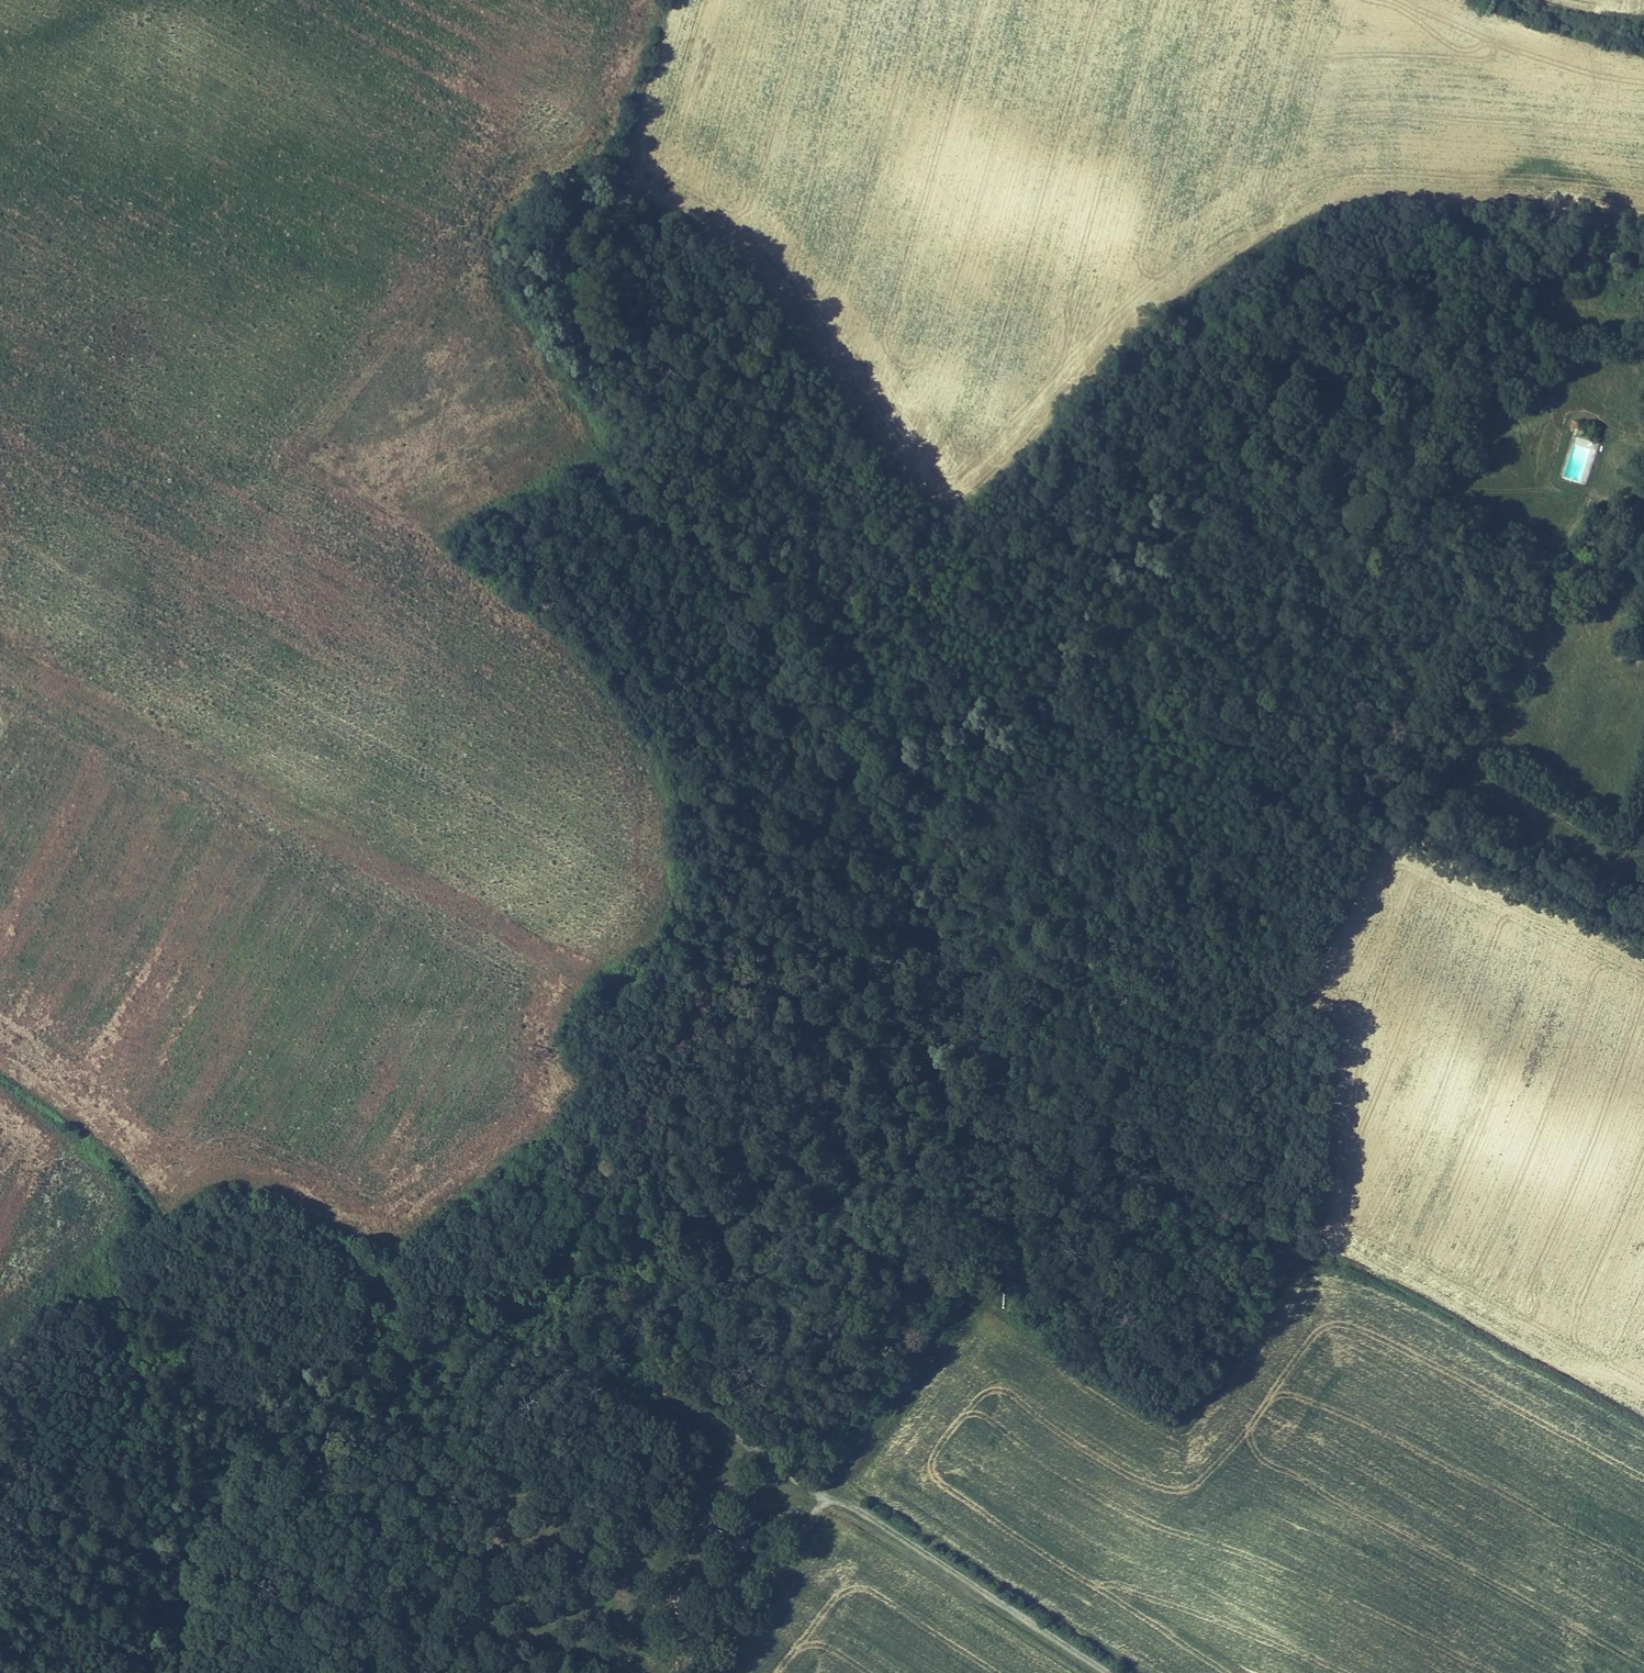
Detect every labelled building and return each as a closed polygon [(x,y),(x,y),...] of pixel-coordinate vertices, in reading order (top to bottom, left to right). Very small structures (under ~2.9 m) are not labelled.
[(738,1533),(735,1548),(745,1550),(748,1536),(738,1533)]
